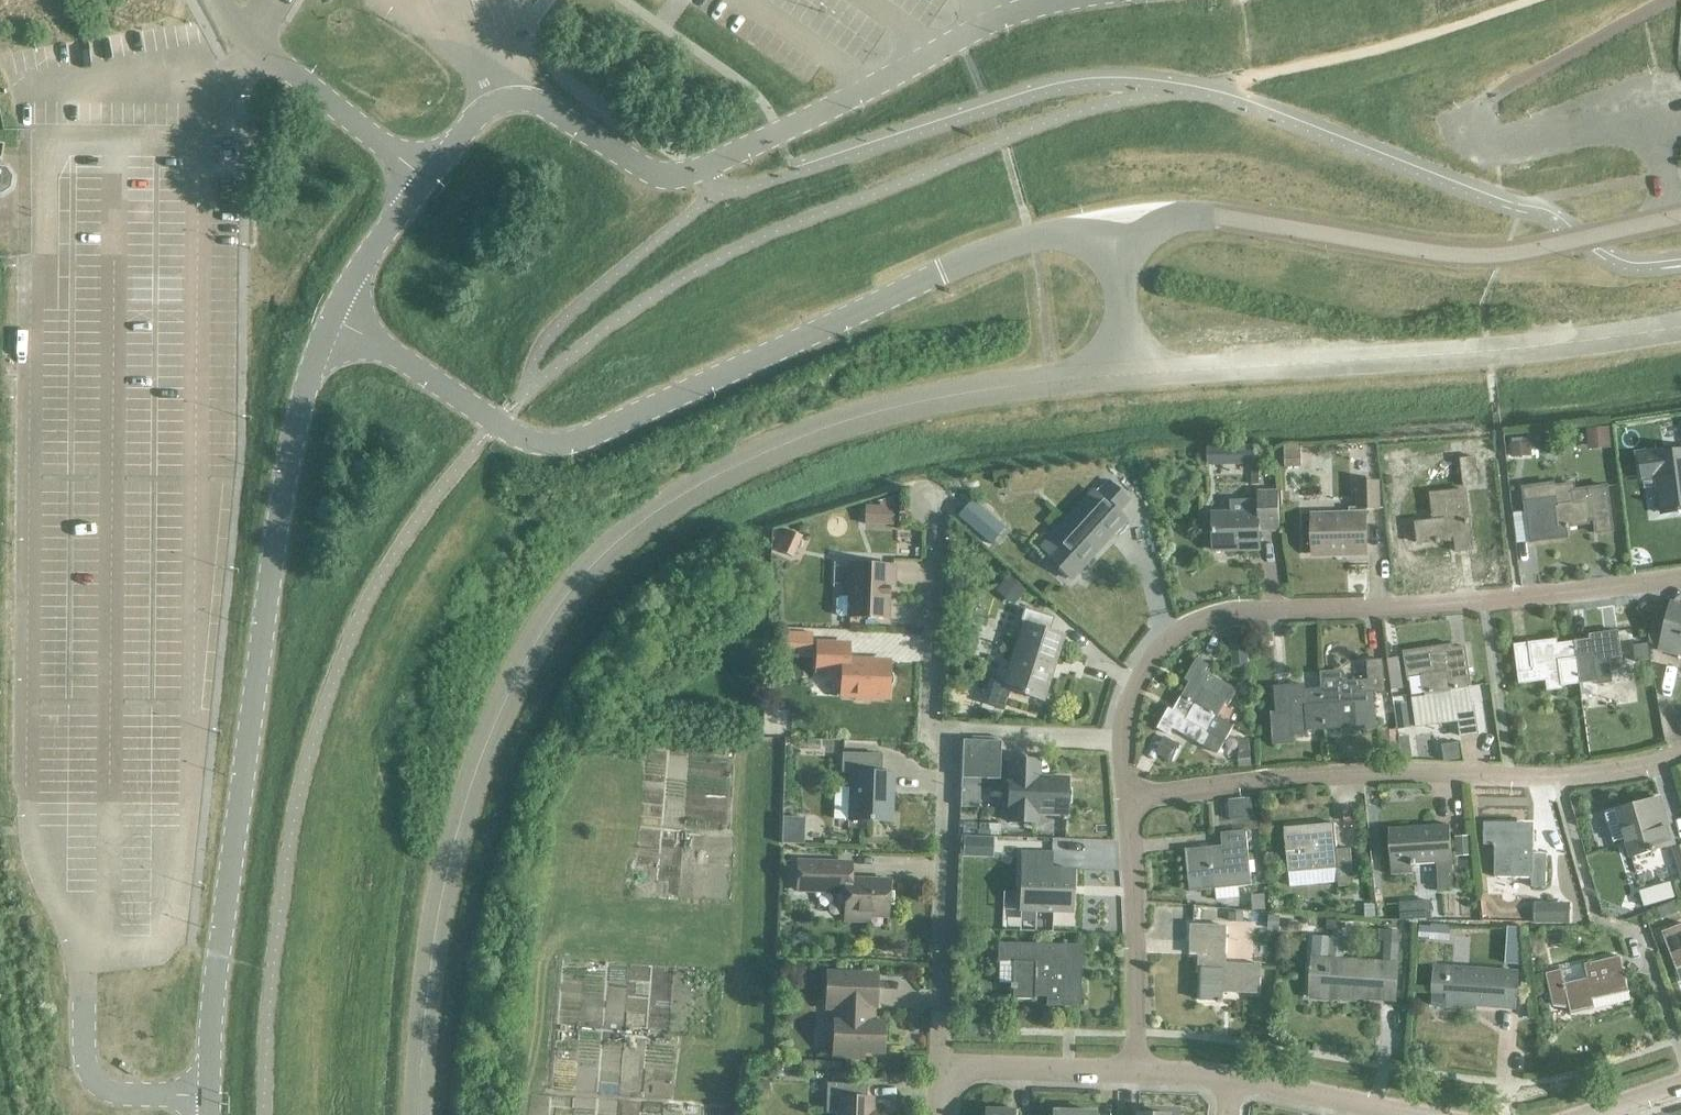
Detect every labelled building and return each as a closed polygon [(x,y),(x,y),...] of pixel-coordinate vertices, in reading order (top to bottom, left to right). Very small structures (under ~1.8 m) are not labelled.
[(1,199),(9,193),(11,182),(4,172),(0,171),(0,198),(1,199)] [(1594,429),(1586,430),(1588,447),(1596,446),(1610,444),(1609,428),(1594,429)] [(1524,443),(1509,443),(1509,456),(1524,456),(1524,443)] [(1254,446),(1240,446),(1240,466),(1254,466),(1254,446)] [(1288,469),(1304,468),(1303,446),(1287,447),(1288,469)] [(1641,457),(1643,478),(1658,476),(1663,514),(1680,512),(1680,452),(1641,457)] [(1463,486),(1477,484),(1473,457),(1460,458),(1463,486)] [(1116,510),(1129,499),(1106,479),(1093,493),(1096,497),(1042,556),(1070,580),(1126,518),(1116,510)] [(1365,508),(1378,508),(1377,481),(1357,482),(1358,509),(1349,509),(1349,514),(1312,516),(1313,552),(1346,551),(1346,555),(1366,554),(1365,508)] [(1596,534),(1612,532),(1606,487),(1576,491),(1575,485),(1554,488),(1553,483),(1523,488),(1531,543),(1567,538),(1566,526),(1594,522),(1596,534)] [(1456,551),(1471,549),(1465,491),(1431,494),(1434,521),(1416,523),(1418,543),(1447,540),(1447,537),(1454,536),(1456,551)] [(1280,533),(1279,497),(1279,494),(1262,494),(1262,502),(1233,502),(1234,515),(1215,515),(1215,551),(1259,550),(1259,533),(1280,533)] [(879,504),(879,507),(895,507),(895,499),(879,504)] [(879,507),(866,506),(865,526),(894,527),(895,507),(879,507)] [(835,600),(834,614),(838,617),(848,617),(848,618),(886,620),(886,605),(887,586),(891,587),(892,566),(850,565),(849,597),(839,597),(835,600)] [(1009,574),(1000,584),(1018,598),(1027,589),(1009,574)] [(1672,607),(1671,612),(1657,609),(1648,644),(1662,648),(1662,650),(1679,654),(1680,648),(1680,609),(1672,607)] [(994,684),(987,706),(1004,711),(1010,691),(1040,701),(1060,637),(1047,633),(1052,618),(1024,609),(1019,626),(1024,628),(1006,688),(994,684)] [(1232,668),(1247,667),(1244,630),(1229,631),(1232,668)] [(803,633),(802,651),(810,652),(811,633),(803,633)] [(1590,643),(1574,645),(1579,685),(1596,683),(1596,686),(1612,684),(1608,660),(1621,658),(1617,633),(1590,637),(1590,643)] [(1579,685),(1574,645),(1557,647),(1556,641),(1514,647),(1519,686),(1546,682),(1547,692),(1563,690),(1562,687),(1579,685)] [(816,644),(815,672),(836,673),(841,678),(840,697),(853,697),(856,702),(867,702),(870,698),(887,699),(887,688),(891,686),(892,681),(891,676),(888,673),(888,663),(848,661),(849,645),(816,644)] [(1259,645),(1248,645),(1248,656),(1259,655),(1259,645)] [(1453,646),(1404,653),(1407,680),(1409,680),(1412,700),(1425,698),(1425,695),(1465,688),(1470,688),(1464,648),(1454,650),(1453,646)] [(1647,646),(1633,648),(1636,664),(1649,662),(1647,646)] [(1183,699),(1217,718),(1225,703),(1228,705),(1236,691),(1204,673),(1208,667),(1197,661),(1185,681),(1191,685),(1183,699)] [(1397,661),(1386,662),(1391,693),(1401,691),(1397,661)] [(1320,674),(1321,692),(1324,730),(1341,729),(1341,733),(1376,730),(1374,694),(1384,693),(1382,662),(1367,663),(1368,682),(1345,684),(1345,681),(1339,673),(1320,674)] [(1324,730),(1321,692),(1304,694),(1304,687),(1274,689),(1276,714),(1270,714),(1272,746),(1292,744),(1292,736),(1307,735),(1307,731),(1324,730)] [(1468,705),(1465,688),(1425,695),(1425,698),(1412,700),(1416,729),(1458,723),(1460,737),(1477,735),(1472,704),(1468,705)] [(1169,710),(1158,730),(1169,736),(1172,729),(1204,747),(1216,754),(1232,726),(1217,718),(1183,699),(1175,714),(1169,710)] [(1394,704),(1398,729),(1411,727),(1407,702),(1394,704)] [(1395,732),(1382,733),(1384,750),(1397,749),(1395,732)] [(1166,739),(1157,754),(1170,761),(1179,746),(1166,739)] [(962,741),(961,779),(998,780),(999,742),(962,741)] [(1411,753),(1400,755),(1401,761),(1412,760),(1411,753)] [(841,774),(852,774),(850,821),(888,823),(890,790),(892,790),(892,774),(879,774),(880,756),(842,755),(841,774)] [(1248,755),(1236,756),(1237,770),(1250,769),(1248,755)] [(1010,760),(1007,821),(1036,822),(1036,813),(1065,814),(1067,778),(1039,777),(1040,761),(1010,760)] [(1616,812),(1604,815),(1613,843),(1624,840),(1630,857),(1673,844),(1659,799),(1616,812)] [(1250,800),(1228,803),(1230,821),(1252,818),(1250,800)] [(781,817),(780,845),(794,845),(795,818),(781,817)] [(1338,886),(1353,885),(1350,850),(1336,851),(1333,822),(1284,826),(1287,870),(1336,867),(1338,886)] [(988,823),(988,834),(999,834),(999,824),(988,823)] [(1531,855),(1532,829),(1514,829),(1514,824),(1483,823),(1482,845),(1491,845),(1493,847),(1492,877),(1530,878),(1530,888),(1544,888),(1545,856),(1531,855)] [(1437,889),(1452,889),(1448,825),(1388,828),(1391,875),(1410,874),(1410,865),(1435,863),(1437,889)] [(1222,848),(1186,851),(1189,893),(1216,890),(1216,901),(1239,899),(1238,888),(1251,887),(1246,832),(1220,834),(1222,848)] [(962,838),(962,857),(992,858),(992,839),(962,838)] [(1469,839),(1453,840),(1454,859),(1470,859),(1469,839)] [(1673,850),(1680,877),(1680,847),(1673,850)] [(1073,912),(1074,869),(1052,868),(1052,852),(1022,851),(1020,910),(1073,912)] [(844,906),(843,922),(868,923),(868,915),(887,915),(888,882),(850,881),(850,865),(799,863),(798,891),(836,892),(836,901),(840,905),(844,906)] [(1640,894),(1645,909),(1673,901),(1669,885),(1640,894)] [(1411,903),(1399,903),(1400,919),(1412,919),(1411,903)] [(1568,905),(1533,905),(1533,926),(1568,926),(1568,905)] [(1374,906),(1363,907),(1364,920),(1374,920),(1374,906)] [(1228,914),(1227,925),(1246,925),(1246,915),(1228,914)] [(1267,919),(1266,932),(1278,932),(1278,919),(1267,919)] [(1325,923),(1325,934),(1334,934),(1334,923),(1325,923)] [(1288,924),(1287,933),(1297,934),(1298,925),(1288,924)] [(1260,994),(1261,964),(1226,963),(1228,926),(1192,925),(1191,953),(1199,954),(1199,969),(1202,969),(1201,1000),(1219,1001),(1218,1002),(1223,1002),(1223,992),(1260,994)] [(1662,932),(1676,969),(1680,967),(1680,925),(1662,932)] [(1449,944),(1450,928),(1430,927),(1430,930),(1417,929),(1417,939),(1429,940),(1429,943),(1449,944)] [(1505,928),(1505,940),(1521,941),(1522,929),(1505,928)] [(1394,999),(1397,964),(1396,964),(1398,942),(1397,942),(1398,930),(1379,929),(1378,941),(1384,942),(1383,963),(1342,960),(1343,938),(1312,936),(1308,996),(1342,998),(1342,996),(1379,998),(1379,993),(1394,994),(1393,999),(1394,999)] [(1541,934),(1528,936),(1530,958),(1544,956),(1541,934)] [(1559,935),(1548,936),(1549,946),(1560,945),(1559,935)] [(1082,945),(998,943),(997,962),(996,984),(1012,984),(1011,998),(1034,999),(1034,996),(1047,996),(1047,1004),(1078,1005),(1079,965),(1081,965),(1082,945)] [(1571,1016),(1629,1002),(1619,958),(1584,967),(1587,979),(1564,985),(1560,972),(1545,975),(1553,1006),(1569,1008),(1571,1016)] [(1514,1009),(1517,973),(1432,966),(1429,1005),(1462,1008),(1462,1005),(1499,1008),(1500,1003),(1513,1004),(1513,1008),(1514,1009)] [(875,1007),(876,976),(826,974),(825,1009),(834,1010),(833,1023),(832,1058),(862,1059),(863,1053),(882,1053),(883,1025),(868,1024),(868,1007),(875,1007)] [(755,1081),(754,1090),(767,1091),(768,1082),(755,1081)] [(826,1084),(825,1114),(835,1114),(872,1114),(872,1099),(866,1099),(866,1085),(826,1084)]
